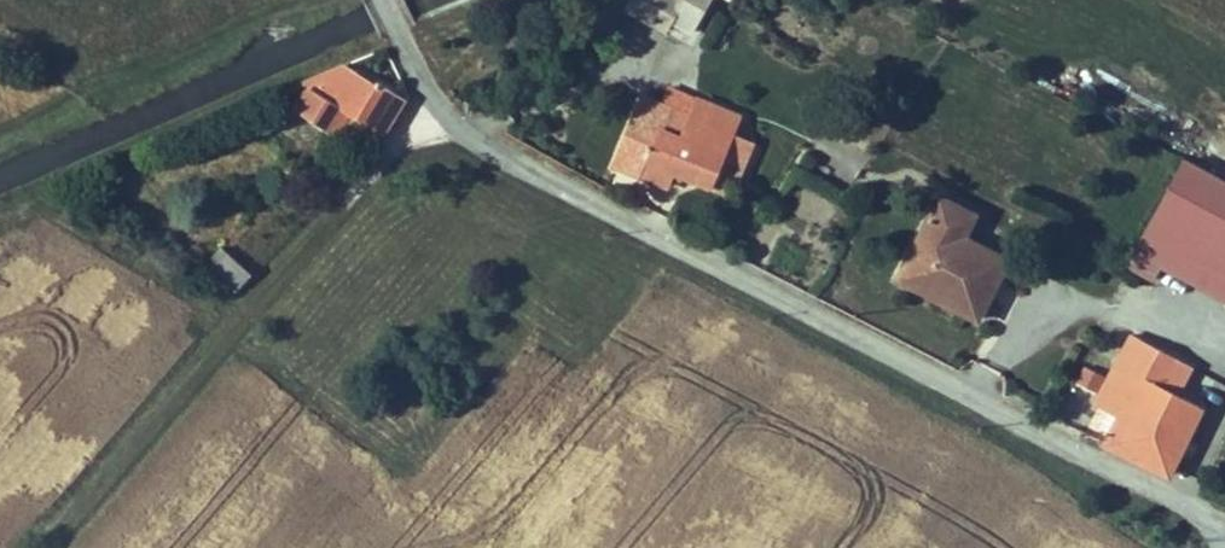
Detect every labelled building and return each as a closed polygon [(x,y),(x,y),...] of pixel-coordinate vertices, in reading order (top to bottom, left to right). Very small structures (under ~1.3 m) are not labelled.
[(706,0),(623,0),(619,10),(689,40),(706,0)] [(344,52),(302,70),(305,76),(291,93),(333,119),(350,96),(380,114),(406,83),(378,67),(370,66),(344,52)] [(640,69),(616,131),(641,141),(644,134),(712,161),(737,87),(696,72),(691,87),(640,69)] [(1138,233),(1224,278),(1224,161),(1188,140),(1138,233)] [(942,175),(926,201),(961,220),(965,215),(962,213),(974,192),(942,175)] [(961,220),(926,201),(897,255),(977,296),(1006,243),(961,220)] [(965,215),(961,220),(1006,243),(1010,238),(965,215)] [(220,233),(207,249),(238,271),(250,256),(220,233)] [(1117,395),(1104,419),(1167,452),(1201,384),(1171,369),(1176,361),(1168,356),(1172,348),(1160,342),(1166,332),(1129,313),(1093,382),(1117,395)]
